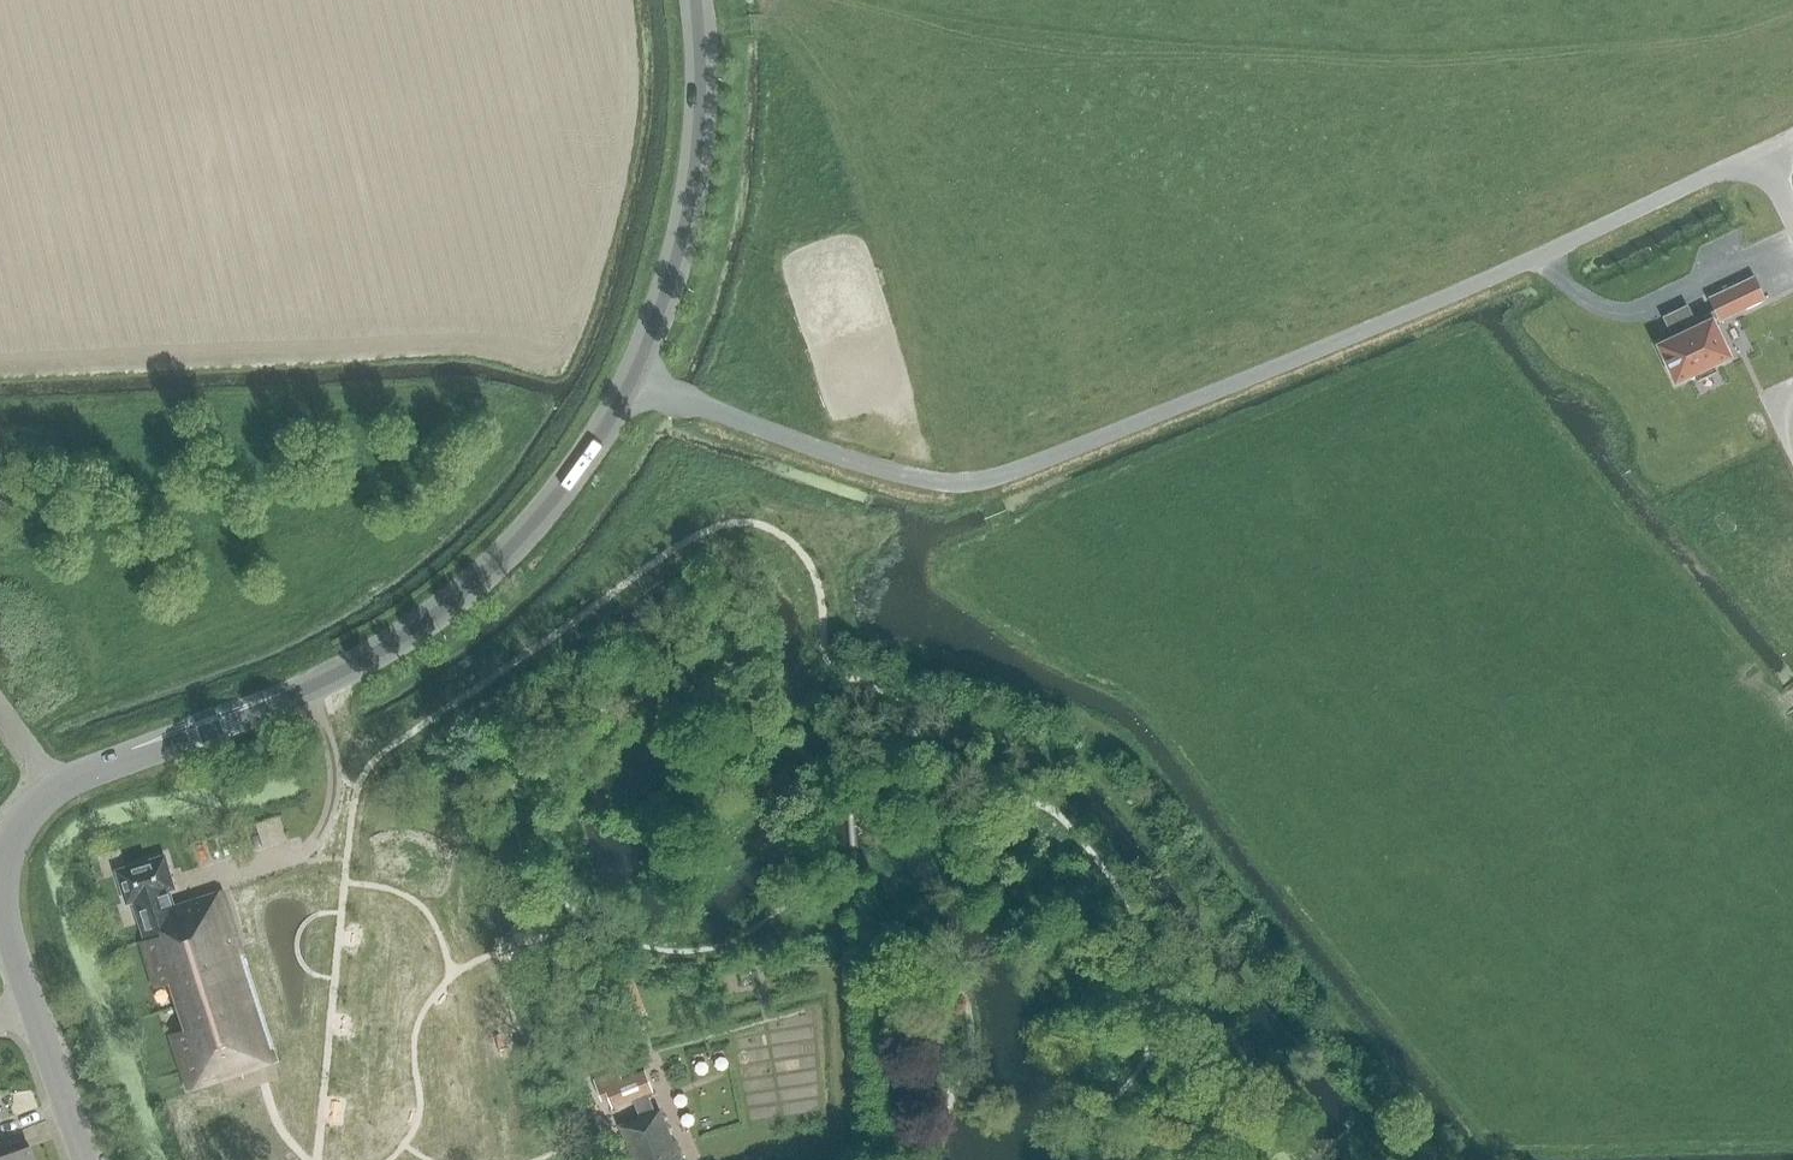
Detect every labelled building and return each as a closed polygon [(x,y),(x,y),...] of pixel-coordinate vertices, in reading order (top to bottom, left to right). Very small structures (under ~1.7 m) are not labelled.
[(1673,337),(1657,344),(1675,381),(1693,373),(1696,379),(1714,371),(1711,364),(1729,356),(1712,320),(1717,318),(1718,321),(1765,299),(1753,275),(1707,297),(1713,311),(1692,321),(1686,307),(1664,317),(1673,337)] [(240,951),(230,918),(221,890),(172,905),(166,889),(173,887),(163,856),(117,871),(127,902),(133,900),(145,940),(140,941),(155,989),(172,983),(186,1028),(170,1033),(188,1088),(275,1061),(240,951)] [(769,984),(783,981),(780,969),(767,972),(769,984)] [(632,1099),(639,1118),(620,1126),(634,1159),(680,1159),(660,1109),(654,1112),(647,1093),(652,1091),(644,1072),(621,1080),(618,1071),(593,1081),(600,1101),(607,1098),(611,1108),(632,1099)] [(29,1147),(0,1157),(0,1159),(33,1159),(29,1147)]
